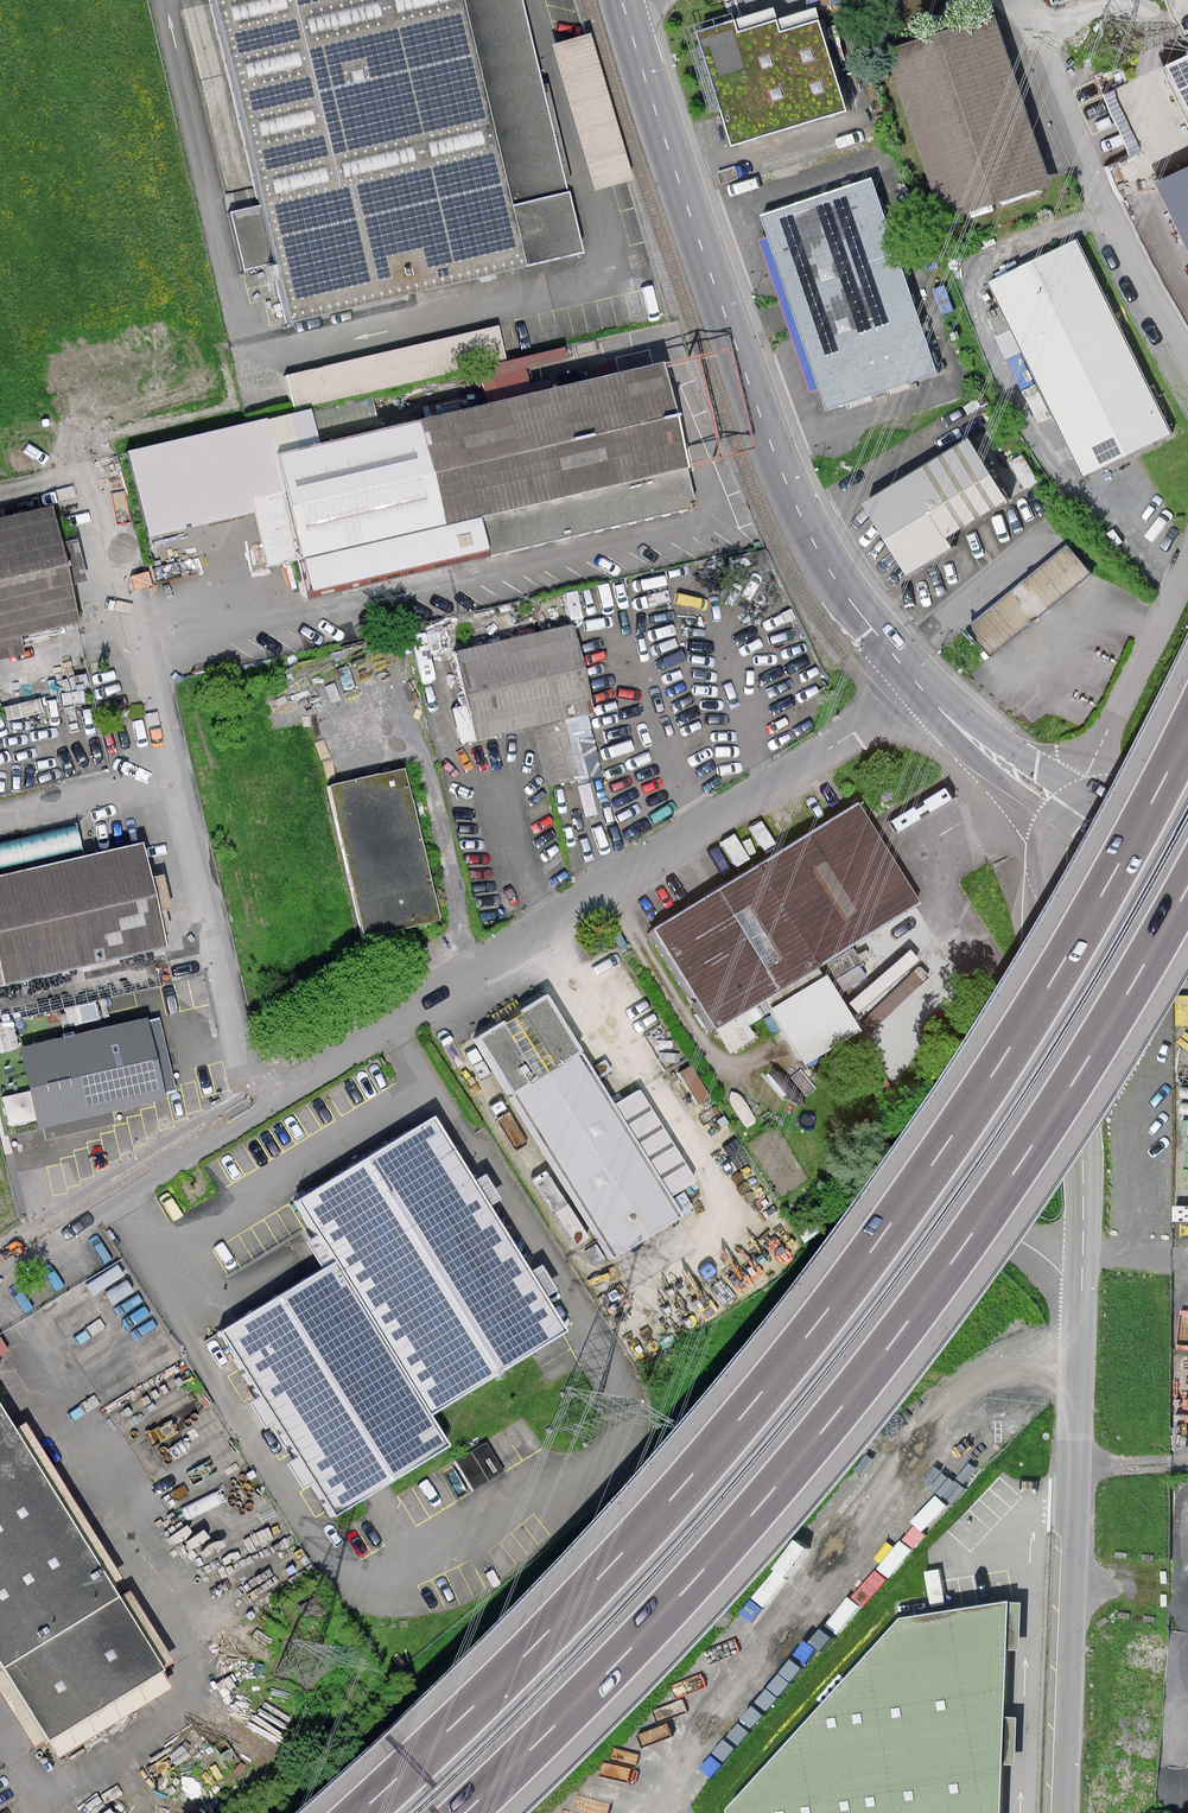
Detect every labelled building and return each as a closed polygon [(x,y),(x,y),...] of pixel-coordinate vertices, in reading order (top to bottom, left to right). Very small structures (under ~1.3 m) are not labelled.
[(585,250),(524,0),(210,0),(286,320),(413,290),(585,250)] [(993,9),(883,45),(940,216),(1050,179),(993,9)] [(718,26),(700,32),(734,143),(843,110),(816,23),(780,34),(776,21),(737,33),(733,22),(718,26)] [(593,32),(554,43),(596,190),(635,179),(593,32)] [(1167,68),(1176,87),(1187,112),(1187,59),(1167,68)] [(1155,181),(1187,249),(1187,166),(1155,181)] [(871,182),(765,217),(796,311),(827,405),(933,370),(871,182)] [(1076,243),(994,283),(1086,470),(1167,431),(1076,243)] [(466,331),(282,366),(288,398),(473,363),(466,331)] [(315,448),(307,411),(244,425),(132,451),(150,529),(293,496),(313,579),(315,590),(693,503),(662,368),(315,448)] [(967,443),(865,504),(906,572),(948,546),(942,535),(1001,499),(967,443)] [(0,523),(0,635),(74,618),(63,566),(50,511),(0,523)] [(990,649),(1094,567),(1071,537),(967,619),(990,649)] [(572,628),(463,654),(483,736),(519,728),(539,723),(553,780),(578,774),(565,716),(591,710),(572,628)] [(332,787),(368,938),(441,920),(404,770),(332,787)] [(701,905),(661,930),(717,1019),(914,897),(859,808),(701,905)] [(0,879),(0,948),(7,979),(165,944),(162,931),(143,847),(0,879)] [(551,1000),(477,1042),(616,1262),(682,1218),(670,1195),(693,1184),(639,1095),(616,1112),(551,1000)] [(147,1023),(29,1052),(46,1122),(164,1093),(156,1059),(147,1023)] [(338,1258),(222,1328),(335,1518),(447,1443),(435,1409),(563,1333),(439,1117),(304,1197),(338,1258)] [(49,1734),(166,1667),(0,1399),(0,1655),(49,1734)] [(729,1812),(1000,1812),(1005,1716),(1011,1605),(910,1612),(729,1808),(729,1812)]
